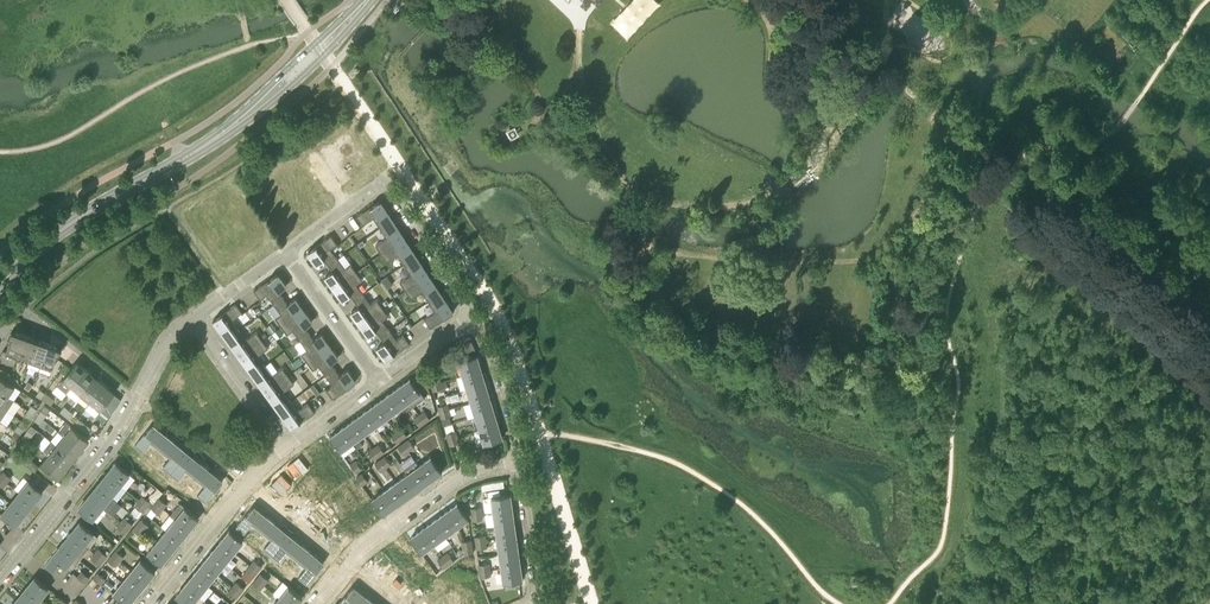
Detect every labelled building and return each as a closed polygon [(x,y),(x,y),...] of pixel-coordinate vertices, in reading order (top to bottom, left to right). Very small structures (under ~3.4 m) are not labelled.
[(380,201),(357,216),(363,224),(374,217),(381,227),(394,219),(382,201),(381,201),(380,201)] [(387,237),(376,245),(382,253),(406,237),(394,219),(381,227),(387,237)] [(310,251),(309,253),(318,264),(326,258),(330,264),(339,258),(332,248),(338,243),(332,235),(310,251)] [(406,237),(382,253),(387,261),(398,254),(405,264),(418,256),(406,237)] [(411,274),(400,281),(406,290),(430,274),(418,256),(405,264),(411,274)] [(334,270),(326,276),(335,288),(358,271),(352,263),(346,267),(339,258),(330,264),(334,270)] [(358,271),(335,288),(343,300),(352,294),(356,300),(365,293),(358,284),(364,279),(358,271)] [(278,274),(256,290),(262,298),(268,294),(275,303),(284,297),(280,291),(288,285),(280,273),(278,274)] [(430,274),(406,290),(411,298),(422,291),(429,301),(442,292),(430,274)] [(435,311),(424,318),(430,327),(453,312),(442,292),(429,301),(435,311)] [(360,306),(352,312),(360,324),(384,307),(378,299),(372,303),(365,293),(356,300),(360,306)] [(284,297),(275,303),(282,313),(276,318),(282,326),(305,309),(296,297),(288,303),(284,297)] [(215,320),(214,321),(227,338),(239,329),(232,319),(243,312),(237,303),(215,319),(215,320)] [(384,307),(360,324),(369,336),(377,330),(382,335),(391,329),(384,319),(390,315),(384,307)] [(305,309),(282,326),(288,334),(294,329),(301,339),(310,333),(306,327),(314,321),(305,309)] [(239,329),(227,338),(239,356),(263,339),(257,331),(246,339),(239,329)] [(386,341),(377,347),(386,359),(410,343),(404,334),(398,339),(391,329),(382,335),(386,341)] [(10,341),(6,352),(18,356),(25,335),(16,331),(16,333),(13,332),(11,331),(11,332),(11,342),(10,341)] [(310,333),(301,339),(308,349),(302,353),(308,361),(331,344),(322,332),(314,338),(310,333)] [(25,335),(18,356),(29,360),(36,340),(31,338),(31,337),(25,335)] [(263,339),(239,356),(252,374),(265,365),(258,355),(269,347),(263,339)] [(36,340),(29,360),(40,364),(48,343),(42,341),(42,342),(36,340)] [(48,343),(40,364),(52,369),(56,358),(55,357),(61,349),(56,347),(53,346),(54,345),(48,343)] [(331,344),(308,361),(313,369),(320,365),(327,375),(336,368),(331,362),(340,356),(331,344)] [(476,356),(458,361),(462,375),(480,369),(476,356)] [(62,379),(57,385),(67,393),(72,387),(86,369),(81,365),(80,366),(75,362),(62,379)] [(265,365),(252,374),(265,392),(289,375),(283,367),(272,374),(265,365)] [(0,370),(0,376),(4,378),(8,381),(12,376),(1,368),(0,370)] [(336,368),(327,375),(334,384),(327,389),(334,397),(356,381),(355,381),(357,380),(348,368),(340,374),(336,368)] [(86,369),(72,387),(81,395),(95,378),(90,374),(91,373),(86,369)] [(480,369),(462,375),(467,389),(484,383),(480,369)] [(289,375),(265,392),(278,409),(291,400),(284,390),(295,383),(289,375)] [(8,396),(15,385),(8,381),(4,378),(0,376),(0,391),(8,396)] [(12,376),(8,381),(15,385),(17,382),(19,380),(12,376)] [(439,376),(428,379),(430,385),(441,382),(439,376)] [(95,378),(81,395),(91,402),(105,385),(100,380),(99,381),(95,378)] [(410,379),(399,387),(413,406),(424,398),(410,379)] [(28,381),(24,387),(29,390),(33,384),(28,381)] [(441,382),(430,385),(432,391),(443,388),(441,382)] [(484,383),(467,389),(471,402),(488,397),(484,383)] [(105,385),(91,402),(100,410),(107,415),(120,399),(114,393),(114,392),(110,388),(105,385)] [(399,387),(387,395),(397,410),(401,415),(413,406),(399,387)] [(40,389),(36,395),(41,398),(45,392),(40,389)] [(7,410),(14,400),(8,396),(0,391),(0,406),(7,410)] [(45,392),(41,398),(46,402),(51,406),(56,400),(50,396),(45,392)] [(387,395),(376,404),(386,418),(397,410),(387,395)] [(488,397),(471,402),(475,416),(493,411),(488,397)] [(291,400),(278,409),(291,427),(315,411),(309,402),(298,410),(291,400)] [(448,403),(437,406),(439,412),(449,409),(448,403)] [(376,404),(364,412),(374,426),(386,418),(376,404)] [(31,405),(28,410),(34,414),(37,409),(31,405)] [(64,406),(60,411),(64,415),(69,410),(64,406)] [(449,409),(439,412),(441,419),(444,418),(450,416),(451,415),(449,409)] [(28,410),(24,415),(30,419),(34,414),(28,410)] [(40,410),(37,415),(43,419),(46,414),(40,410)] [(69,410),(64,415),(69,419),(73,413),(69,410)] [(424,410),(419,414),(425,423),(430,419),(424,410)] [(493,411),(475,416),(479,430),(497,425),(493,411)] [(364,412),(353,420),(363,434),(374,426),(364,412)] [(419,414),(413,418),(420,427),(425,423),(419,414)] [(37,415),(34,420),(40,424),(43,419),(37,415)] [(78,417),(74,423),(87,433),(91,428),(78,417)] [(353,420),(341,429),(352,443),(363,434),(353,420)] [(66,421),(58,431),(64,435),(81,449),(85,445),(84,444),(88,439),(71,426),(66,421)] [(18,425),(14,430),(20,434),(23,429),(18,425)] [(160,450),(169,439),(166,436),(165,436),(158,430),(151,425),(143,435),(134,445),(139,449),(143,452),(151,443),(160,450)] [(497,425),(479,430),(484,444),(501,438),(497,425)] [(401,427),(396,431),(402,440),(407,436),(401,427)] [(341,429),(330,437),(340,451),(352,443),(341,429)] [(27,430),(24,435),(30,439),(33,434),(27,430)] [(456,430),(445,433),(447,440),(458,436),(456,430)] [(396,431),(390,435),(397,444),(402,440),(396,431)] [(64,435),(56,445),(72,458),(73,459),(77,454),(81,449),(64,435)] [(458,436),(447,440),(449,446),(460,443),(458,436)] [(160,450),(170,458),(162,467),(170,474),(187,453),(186,453),(173,442),(169,439),(160,450)] [(408,439),(403,443),(410,452),(415,448),(408,439)] [(50,440),(43,450),(48,454),(66,468),(70,464),(73,459),(72,458),(56,445),(50,440)] [(403,443),(398,447),(404,456),(410,452),(403,443)] [(378,444),(373,448),(379,456),(385,453),(378,444)] [(373,448),(367,451),(374,460),(379,456),(373,448)] [(195,479),(204,467),(201,465),(200,464),(194,459),(187,453),(170,474),(178,480),(185,471),(195,478),(195,479)] [(48,454),(40,464),(57,477),(58,478),(62,473),(66,468),(48,454)] [(385,455),(380,459),(386,468),(392,464),(385,456),(385,455)] [(26,456),(22,461),(35,472),(39,466),(26,456)] [(430,456),(419,465),(429,480),(441,471),(430,456)] [(380,459),(374,463),(381,472),(386,468),(380,459)] [(355,460),(351,464),(357,473),(362,469),(355,460)] [(416,461),(404,469),(407,473),(418,488),(429,480),(419,465),(416,461)] [(116,462),(107,474),(120,485),(129,473),(116,462)] [(195,479),(205,486),(197,496),(201,499),(205,502),(214,492),(222,482),(215,476),(208,470),(207,470),(204,467),(195,479)] [(0,474),(0,477),(8,483),(12,478),(3,471),(0,474)] [(362,473),(356,476),(363,485),(368,482),(362,473)] [(407,473),(396,481),(407,496),(418,488),(407,473)] [(107,474),(97,485),(111,496),(120,485),(107,474)] [(29,480),(20,491),(33,502),(42,491),(29,480)] [(396,481),(384,490),(395,505),(407,496),(396,481)] [(97,485),(88,497),(101,508),(102,507),(107,511),(116,500),(111,496),(97,485)] [(330,496),(336,504),(346,496),(340,488),(330,496)] [(384,490),(373,498),(384,513),(395,505),(384,490)] [(20,491),(11,503),(24,513),(33,502),(20,491)] [(509,494),(491,497),(493,511),(511,508),(509,494)] [(142,495),(138,500),(146,507),(151,502),(142,495)] [(88,497),(79,508),(92,519),(101,508),(88,497)] [(158,497),(154,502),(163,509),(167,504),(158,497)] [(138,500),(134,505),(143,512),(146,507),(138,500)] [(154,502),(150,507),(158,514),(163,509),(154,502)] [(180,502),(170,514),(175,518),(189,529),(198,517),(184,506),(184,507),(180,502)] [(2,514),(2,515),(15,525),(24,513),(11,503),(2,514)] [(457,504),(446,512),(457,527),(468,519),(457,504)] [(246,532),(248,529),(252,524),(261,532),(270,521),(267,518),(259,512),(252,506),(244,517),(237,525),(236,527),(240,530),(244,534),(246,532)] [(482,506),(470,508),(471,515),(482,513),(482,506)] [(511,508),(493,511),(495,525),(513,523),(511,508)] [(446,512),(434,520),(445,536),(457,527),(446,512)] [(482,513),(471,515),(472,521),(483,519),(482,513)] [(124,517),(120,522),(129,529),(133,524),(124,517)] [(141,518),(137,523),(146,531),(150,526),(141,518)] [(175,518),(166,529),(179,540),(189,529),(175,518)] [(434,520),(423,529),(434,544),(445,536),(434,520)] [(80,521),(71,533),(85,544),(94,533),(94,532),(80,521)] [(261,532),(271,540),(267,544),(264,548),(263,549),(270,555),(271,556),(288,535),(287,535),(281,529),(274,524),(270,521),(261,532)] [(120,522),(116,527),(125,534),(129,529),(120,522)] [(137,523),(133,528),(142,536),(146,531),(137,523)] [(513,523),(495,525),(497,540),(515,537),(513,523)] [(166,529),(156,541),(170,552),(179,540),(166,529)] [(229,529),(220,540),(234,552),(243,540),(229,529)] [(423,529),(411,537),(422,552),(434,544),(423,529)] [(71,533),(62,544),(80,559),(89,548),(85,544),(71,533)] [(296,560),(305,549),(302,546),(301,546),(295,541),(288,535),(271,556),(279,562),(283,557),(287,553),(296,560)] [(515,537),(497,540),(499,554),(517,551),(515,537)] [(472,539),(461,541),(462,547),(473,546),(472,539)] [(220,540),(211,551),(225,563),(234,552),(220,540)] [(156,541),(147,552),(160,563),(170,552),(156,541)] [(53,555),(45,565),(54,573),(62,563),(66,566),(71,570),(80,559),(62,544),(53,555)] [(473,546),(462,547),(463,554),(474,552),(473,546)] [(99,548),(95,553),(103,560),(107,555),(99,548)] [(115,549),(111,555),(120,561),(124,556),(115,549)] [(296,560),(306,568),(302,573),(298,577),(302,581),(307,584),(315,574),(323,564),(316,558),(309,552),(305,549),(296,560)] [(211,551),(202,562),(216,574),(225,563),(211,551)] [(517,551),(499,554),(501,568),(519,566),(517,551)] [(447,552),(442,556),(449,565),(454,561),(447,552)] [(95,553),(91,558),(99,565),(103,560),(95,553)] [(111,555),(107,560),(115,567),(120,561),(111,555)] [(442,556),(437,560),(443,569),(449,565),(442,556)] [(140,559),(131,570),(145,582),(154,571),(140,559)] [(253,559),(249,564),(258,571),(262,566),(253,559)] [(202,562),(193,574),(207,585),(216,574),(202,562)] [(489,563),(478,565),(479,571),(490,570),(489,563)] [(249,564),(245,569),(254,576),(258,571),(249,564)] [(519,566),(501,568),(503,582),(521,580),(519,566)] [(131,570),(122,581),(136,593),(145,582),(131,570)] [(417,576),(420,582),(431,576),(428,570),(417,576)] [(78,576),(77,576),(85,582),(90,577),(82,571),(78,576)] [(97,572),(93,577),(102,584),(106,579),(97,572)] [(260,573),(256,578),(265,585),(269,580),(260,573)] [(193,574),(184,585),(198,596),(207,585),(193,574)] [(34,578),(25,589),(38,600),(40,598),(48,587),(35,577),(34,578)] [(256,578),(252,583),(260,590),(265,585),(256,578)] [(113,593),(119,597),(113,603),(127,603),(136,593),(122,581),(113,593)] [(236,581),(232,586),(240,593),(244,588),(236,581)] [(273,593),(279,597),(287,603),(295,603),(301,596),(288,586),(283,581),(283,582),(273,593)] [(176,596),(186,603),(192,603),(198,596),(184,585),(176,596)] [(393,592),(399,602),(410,595),(403,585),(393,592)] [(232,586),(228,591),(236,598),(240,593),(232,586)] [(367,599),(366,598),(359,592),(352,587),(344,597),(338,603),(367,603),(370,601),(367,599)] [(16,601),(20,603),(43,603),(45,603),(40,598),(38,600),(25,589),(16,601)] [(264,603),(265,603),(287,603),(279,597),(273,593),(264,603)]
